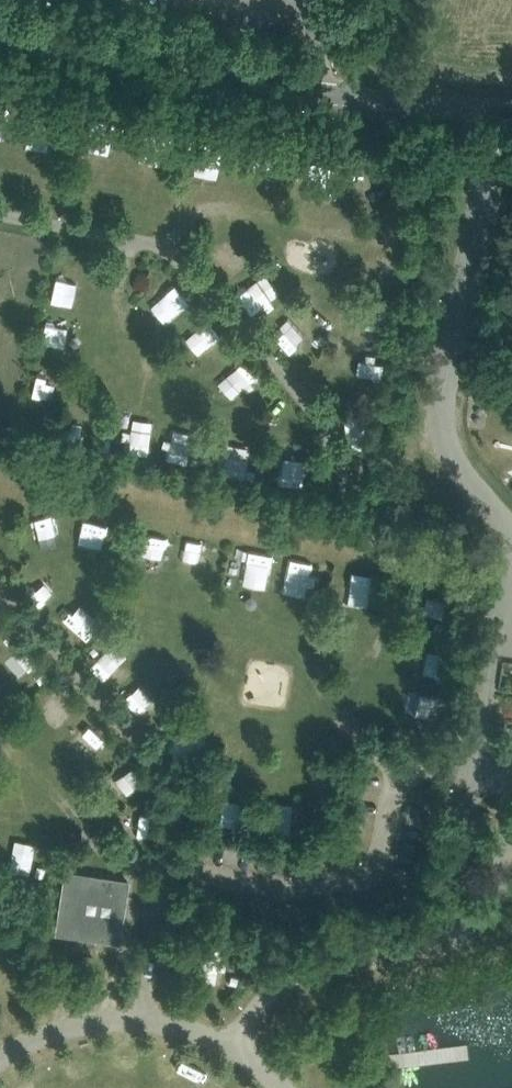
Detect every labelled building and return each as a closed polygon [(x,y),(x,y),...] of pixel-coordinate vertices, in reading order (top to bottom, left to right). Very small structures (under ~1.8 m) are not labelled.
[(208,348),(225,334),(213,318),(195,332),(208,348)] [(168,456),(187,458),(189,431),(171,429),(168,456)] [(14,440),(0,438),(0,451),(11,453),(14,440)] [(302,468),(306,447),(290,444),(286,466),(302,468)] [(248,552),(247,578),(267,579),(268,553),(248,552)] [(446,674),(450,650),(424,646),(420,670),(446,674)] [(124,647),(98,669),(112,686),(138,663),(124,647)] [(409,693),(404,721),(437,726),(442,699),(409,693)] [(95,722),(71,744),(87,760),(110,738),(95,722)] [(133,812),(128,834),(149,839),(154,817),(133,812)] [(37,856),(41,837),(18,832),(14,851),(37,856)] [(66,879),(59,923),(75,926),(73,933),(120,940),(123,920),(117,920),(120,899),(126,900),(129,880),(82,873),(81,881),(66,879)]
